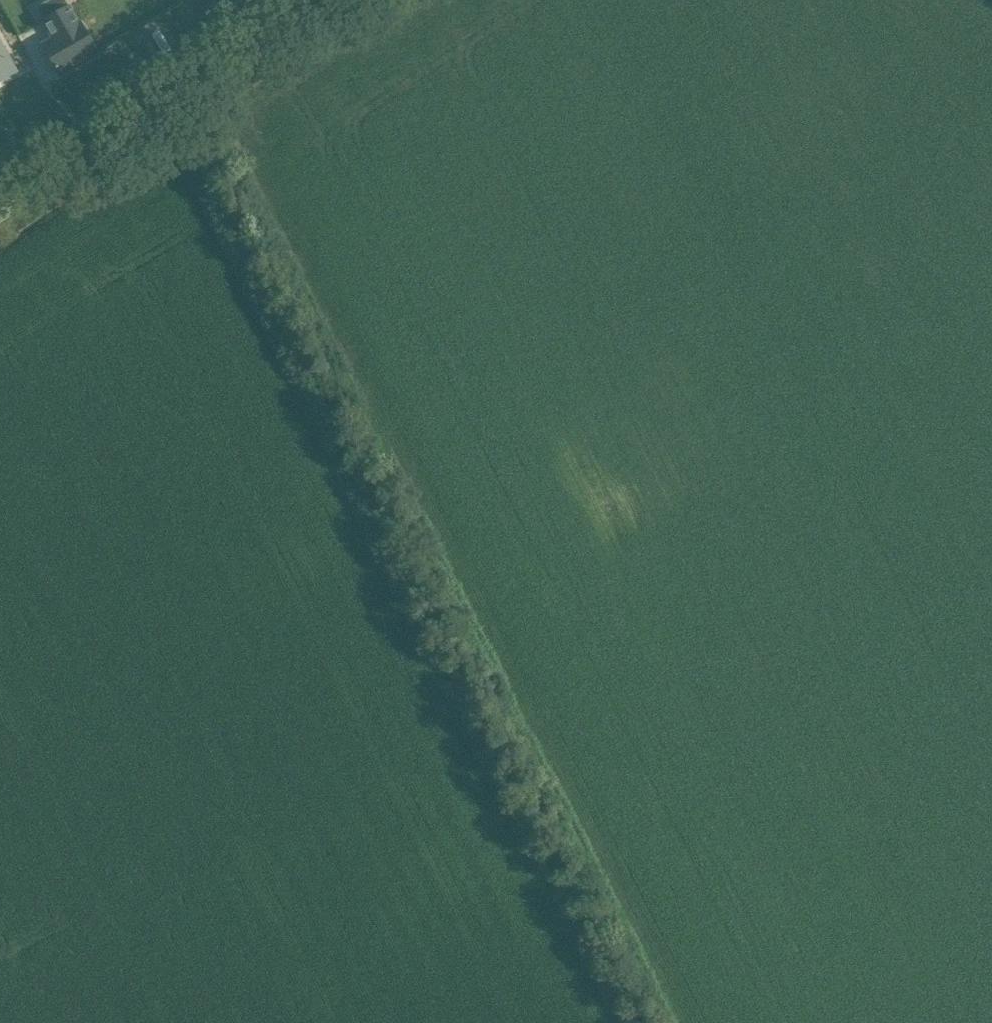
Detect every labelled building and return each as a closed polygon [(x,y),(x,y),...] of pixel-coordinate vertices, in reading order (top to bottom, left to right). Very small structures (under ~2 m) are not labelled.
[(97,53),(87,36),(80,24),(79,25),(69,8),(44,22),(54,39),(42,46),(59,76),(97,53)] [(0,45),(0,82),(16,73),(0,45)]
